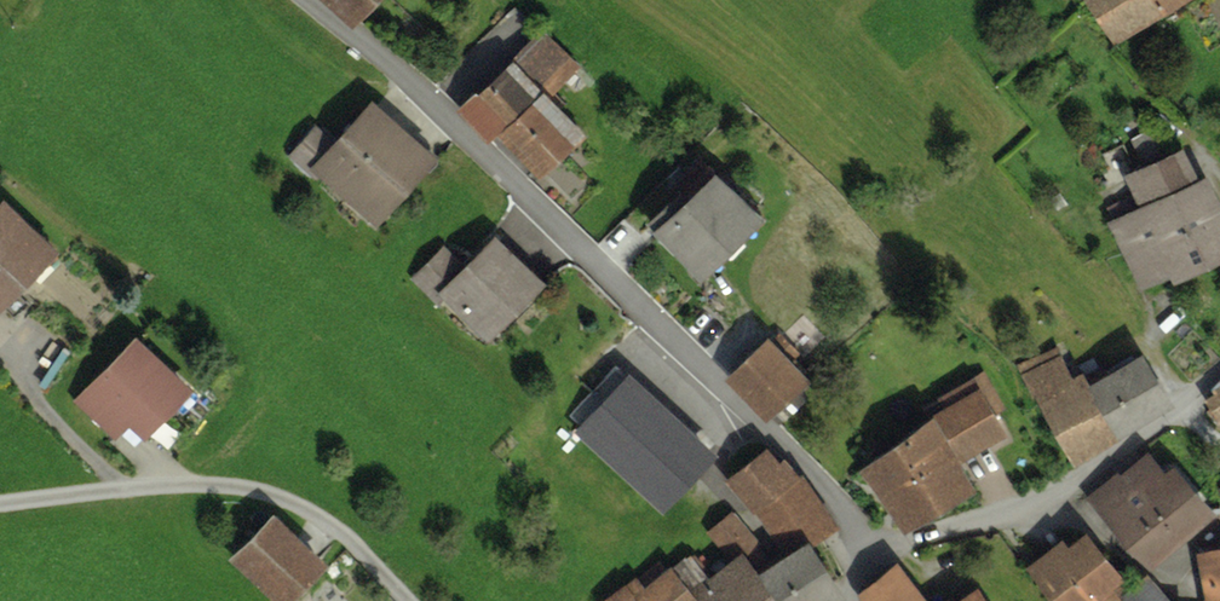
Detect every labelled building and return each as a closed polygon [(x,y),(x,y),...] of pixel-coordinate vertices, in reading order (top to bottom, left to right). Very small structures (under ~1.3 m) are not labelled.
[(376,19),(392,0),(354,0),(376,19)] [(1119,40),(1191,0),(1096,0),(1119,40)] [(525,63),(470,108),(499,143),(518,128),(553,172),(590,142),(525,63)] [(327,122),(298,150),(323,176),(330,169),(380,219),(445,154),(388,98),(345,140),(327,122)] [(1139,207),(1108,222),(1141,290),(1219,253),(1219,204),(1207,175),(1197,179),(1182,148),(1124,175),(1139,207)] [(739,162),(669,227),(714,275),(784,210),(739,162)] [(47,252),(0,212),(0,307),(47,252)] [(452,244),(416,275),(442,304),(455,293),(496,338),(559,281),(515,232),(474,269),(452,244)] [(73,388),(117,431),(132,416),(146,430),(197,380),(138,322),(73,388)] [(786,334),(741,371),(777,416),(823,379),(786,334)] [(1053,346),(1015,369),(1073,466),(1174,406),(1142,354),(1089,386),(1082,373),(1073,379),(1053,346)] [(630,360),(573,418),(670,511),(726,453),(630,360)] [(994,385),(864,466),(907,534),(990,483),(969,448),(1015,419),(994,385)] [(783,442),(741,477),(788,532),(829,496),(783,442)] [(1164,557),(1219,507),(1219,503),(1168,446),(1110,497),(1164,557)] [(243,550),(289,600),(291,600),(336,561),(288,509),(243,550)] [(735,516),(702,544),(722,567),(755,540),(735,516)] [(1031,560),(1062,600),(1116,600),(1104,586),(1117,576),(1085,535),(1071,546),(1064,536),(1031,560)] [(772,568),(793,600),(811,600),(836,585),(810,543),(772,568)] [(705,588),(714,600),(790,600),(754,552),(705,588)] [(617,600),(618,600),(707,600),(682,560),(617,600)] [(875,599),(877,600),(946,600),(919,565),(875,599)] [(993,584),(971,600),(1006,600),(993,584)]
